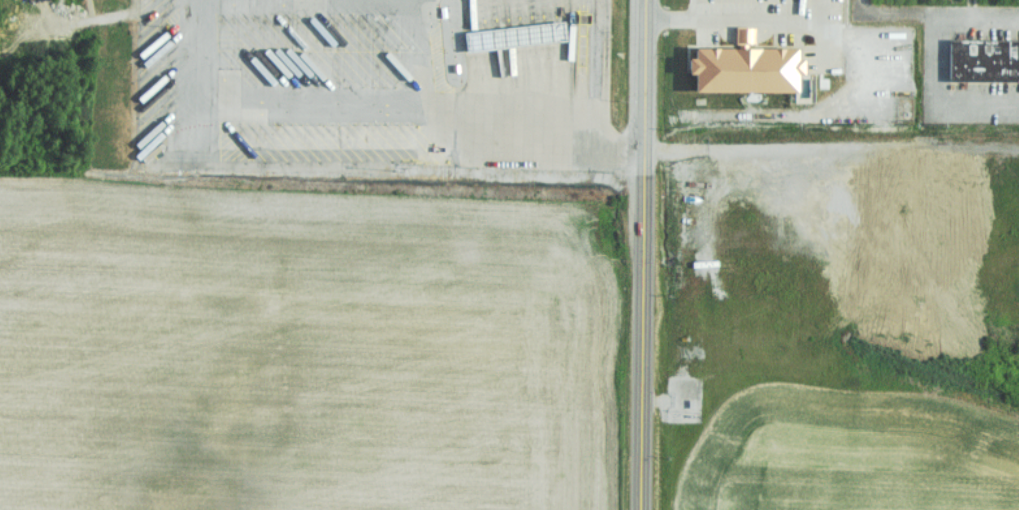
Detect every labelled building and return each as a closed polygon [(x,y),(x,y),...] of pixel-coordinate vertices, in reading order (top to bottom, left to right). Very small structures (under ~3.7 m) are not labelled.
[(471,55),(573,43),(569,20),(467,33),(471,55)] [(965,40),(965,39),(948,39),(948,80),(1018,80),(1018,40),(965,40)] [(793,91),(793,73),(799,73),(800,58),(793,57),(793,47),(690,46),(690,56),(684,56),(684,72),(690,72),(690,90),(793,91)]
